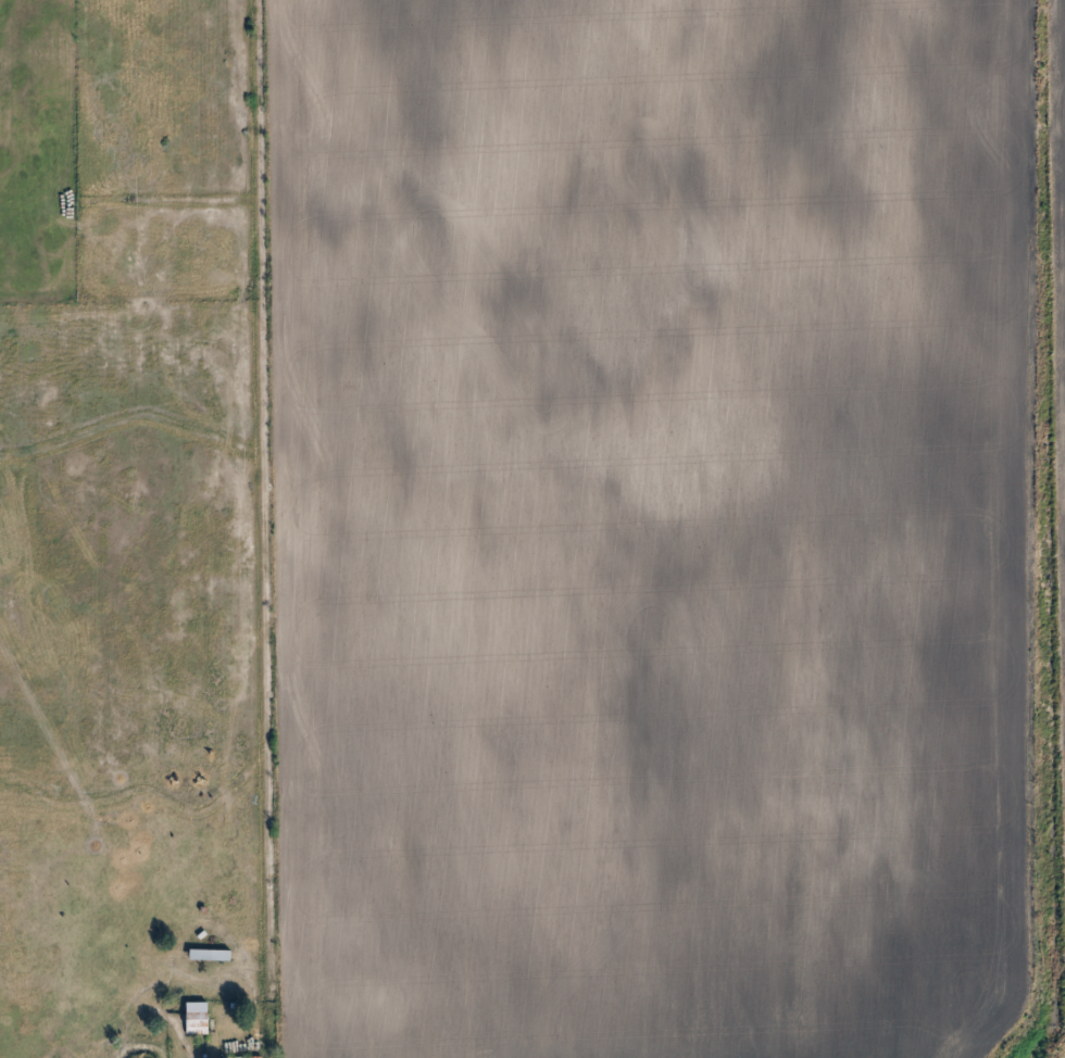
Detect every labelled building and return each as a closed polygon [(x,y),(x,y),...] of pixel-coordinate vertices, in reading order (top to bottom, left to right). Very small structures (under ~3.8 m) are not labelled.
[(188,1034),(209,1034),(209,1002),(188,1003),(188,1034)]
